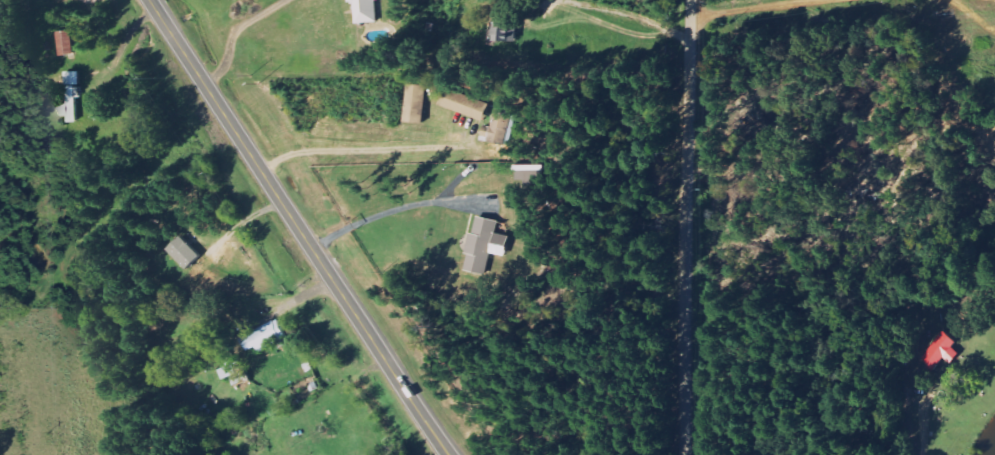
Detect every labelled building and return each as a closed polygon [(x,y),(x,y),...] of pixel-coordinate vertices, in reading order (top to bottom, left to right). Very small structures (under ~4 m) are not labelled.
[(349,4),(355,4),(356,24),(379,23),(378,0),(349,0),(349,4)] [(493,43),(509,43),(510,24),(493,24),(493,43)] [(59,56),(75,54),(73,30),(57,32),(59,56)] [(81,85),(81,72),(66,72),(66,86),(81,85)] [(406,123),(425,124),(426,85),(407,85),(406,123)] [(79,122),(78,97),(82,97),(82,87),(68,87),(69,104),(57,104),(57,117),(69,116),(69,123),(79,122)] [(485,120),(490,102),(444,90),(439,108),(485,120)] [(485,126),(482,139),(507,144),(513,116),(495,113),(493,127),(485,126)] [(465,272),(487,276),(492,254),(505,257),(510,236),(497,233),(500,221),(476,216),(468,255),(469,255),(465,272)] [(167,250),(188,270),(202,256),(181,236),(167,250)] [(261,353),(289,339),(279,319),(242,338),(249,353),(259,348),(261,353)] [(933,370),(957,343),(943,331),(919,358),(933,370)] [(220,368),(224,380),(239,374),(235,362),(220,368)]
